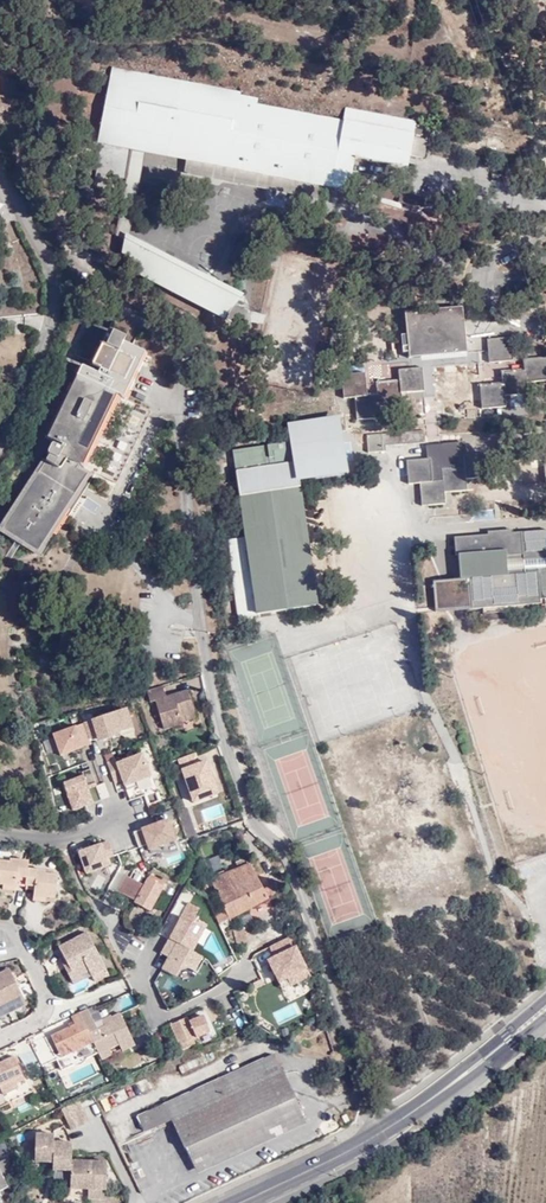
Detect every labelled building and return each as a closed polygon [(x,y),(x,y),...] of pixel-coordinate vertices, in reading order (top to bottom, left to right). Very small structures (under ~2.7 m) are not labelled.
[(240,93),(142,74),(114,69),(100,140),(104,141),(132,146),(146,149),(241,166),(334,183),(339,153),(357,155),(394,162),(399,133),(254,105),(256,98),(240,96),(240,93)] [(415,136),(399,133),(394,162),(410,165),(411,159),(414,142),(415,136)] [(132,146),(104,141),(98,176),(126,179),(132,146)] [(429,144),(414,142),(411,159),(426,162),(429,144)] [(129,236),(146,149),(132,146),(126,179),(116,228),(129,236)] [(339,153),(334,183),(352,186),(357,155),(339,153)] [(223,320),(235,297),(134,244),(129,270),(223,320)] [(407,335),(417,334),(419,356),(466,352),(463,308),(404,313),(405,335),(407,335)] [(86,365),(81,363),(93,376),(112,367),(132,376),(146,346),(124,336),(127,329),(108,321),(86,365)] [(409,357),(419,356),(417,334),(407,335),(409,357)] [(485,339),(486,349),(487,363),(502,361),(503,374),(500,373),(501,385),(479,387),(481,412),(504,410),(503,398),(525,396),(525,382),(545,380),(545,358),(512,361),(510,337),(485,339)] [(486,349),(475,350),(478,387),(479,387),(501,385),(500,373),(503,374),(502,361),(487,363),(486,349)] [(81,363),(45,434),(59,441),(57,444),(51,441),(25,479),(0,516),(0,531),(29,551),(65,498),(87,465),(114,480),(152,408),(123,394),(132,376),(112,367),(93,376),(81,363)] [(434,368),(422,369),(424,392),(420,392),(423,432),(424,442),(425,460),(428,460),(429,482),(439,481),(438,469),(461,467),(461,456),(465,456),(464,443),(440,445),(434,368)] [(378,396),(365,397),(363,373),(342,375),(343,398),(353,397),(355,419),(379,417),(378,406),(400,404),(399,393),(420,392),(424,392),(422,369),(398,371),(399,381),(377,383),(378,396)] [(335,420),(292,427),(295,442),(232,452),(244,537),(226,539),(238,618),(318,606),(299,479),(343,472),(335,420)] [(424,442),(423,432),(367,436),(369,452),(386,450),(386,445),(424,442)] [(526,440),(527,462),(544,462),(545,483),(545,439),(526,440)] [(485,454),(465,456),(461,456),(461,467),(438,469),(439,481),(429,482),(428,460),(425,460),(404,461),(406,484),(417,483),(419,505),(443,504),(442,492),(465,490),(465,479),(487,478),(485,454)] [(486,538),(453,539),(454,557),(457,556),(458,580),(467,581),(468,612),(537,608),(535,576),(521,577),(504,577),(503,559),(545,556),(545,534),(511,535),(511,538),(486,540),(486,538)] [(521,577),(521,563),(545,561),(545,556),(503,559),(504,577),(521,577)] [(166,688),(149,693),(152,706),(157,705),(167,734),(200,721),(190,693),(168,698),(166,688)] [(123,711),(48,736),(55,758),(133,732),(123,711)] [(149,778),(141,755),(107,766),(113,784),(119,782),(122,789),(149,778)] [(199,756),(180,763),(196,808),(222,799),(210,764),(203,767),(199,756)] [(82,776),(60,784),(70,811),(92,803),(82,776)] [(138,818),(150,815),(146,803),(158,800),(156,792),(133,799),(138,818)] [(166,821),(133,832),(138,847),(143,845),(145,849),(151,853),(175,845),(166,821)] [(107,842),(72,854),(80,877),(107,868),(103,860),(113,856),(107,842)] [(57,872),(44,872),(45,868),(26,865),(27,859),(8,856),(7,859),(0,859),(0,882),(6,883),(16,884),(17,875),(25,876),(24,882),(34,883),(33,895),(46,897),(54,897),(57,872)] [(250,863),(209,878),(223,907),(213,913),(217,924),(274,893),(270,884),(262,887),(250,863)] [(166,882),(159,877),(157,881),(148,876),(144,883),(127,874),(119,890),(136,898),(135,902),(150,909),(159,890),(161,891),(166,882)] [(167,959),(160,971),(174,979),(179,969),(196,974),(202,960),(191,954),(205,926),(193,920),(199,909),(188,902),(160,954),(167,959)] [(90,971),(104,964),(87,928),(59,943),(68,960),(63,962),(69,974),(88,966),(90,971)] [(260,951),(282,991),(308,977),(288,937),(260,951)] [(108,970),(104,964),(90,971),(93,976),(108,970)] [(24,996),(8,966),(0,970),(0,1009),(24,996)] [(72,981),(90,971),(88,966),(69,974),(72,981)] [(189,982),(192,975),(179,970),(176,977),(189,982)] [(24,996),(0,1009),(0,1014),(27,1002),(24,996)] [(279,1021),(299,1012),(294,1002),(275,1012),(279,1021)] [(121,1044),(124,1050),(140,1043),(123,1009),(113,1015),(115,1020),(100,1027),(97,1021),(88,1004),(78,1009),(80,1012),(95,1040),(97,1046),(101,1053),(121,1044)] [(262,1008),(254,1016),(268,1027),(275,1019),(262,1008)] [(239,1009),(230,1014),(237,1028),(246,1023),(239,1009)] [(64,1055),(79,1048),(95,1040),(80,1012),(74,1015),(77,1022),(53,1033),(64,1055)] [(115,1020),(113,1015),(112,1013),(97,1021),(100,1027),(115,1020)] [(170,1025),(181,1048),(195,1042),(193,1038),(195,1038),(186,1017),(170,1025)] [(82,1053),(97,1046),(95,1040),(79,1048),(82,1053)] [(101,1053),(104,1060),(124,1050),(121,1044),(101,1053)] [(165,1103),(171,1119),(193,1166),(301,1117),(272,1053),(165,1103)] [(26,1081),(15,1054),(0,1060),(0,1093),(26,1081)] [(89,1117),(80,1097),(71,1101),(80,1121),(89,1117)] [(80,1121),(71,1101),(62,1105),(69,1120),(71,1124),(80,1121)] [(144,1132),(171,1119),(165,1103),(137,1115),(144,1132)] [(34,1155),(52,1157),(54,1138),(55,1131),(37,1129),(34,1155)] [(52,1157),(52,1165),(71,1166),(71,1156),(72,1148),(73,1139),(71,1140),(54,1138),(52,1157)] [(71,1156),(71,1166),(70,1183),(87,1184),(89,1157),(71,1156)] [(89,1157),(87,1184),(105,1185),(107,1158),(89,1157)] [(8,1158),(0,1162),(0,1169),(4,1178),(14,1173),(8,1158)] [(8,1187),(4,1178),(0,1169),(0,1191),(8,1187)]
